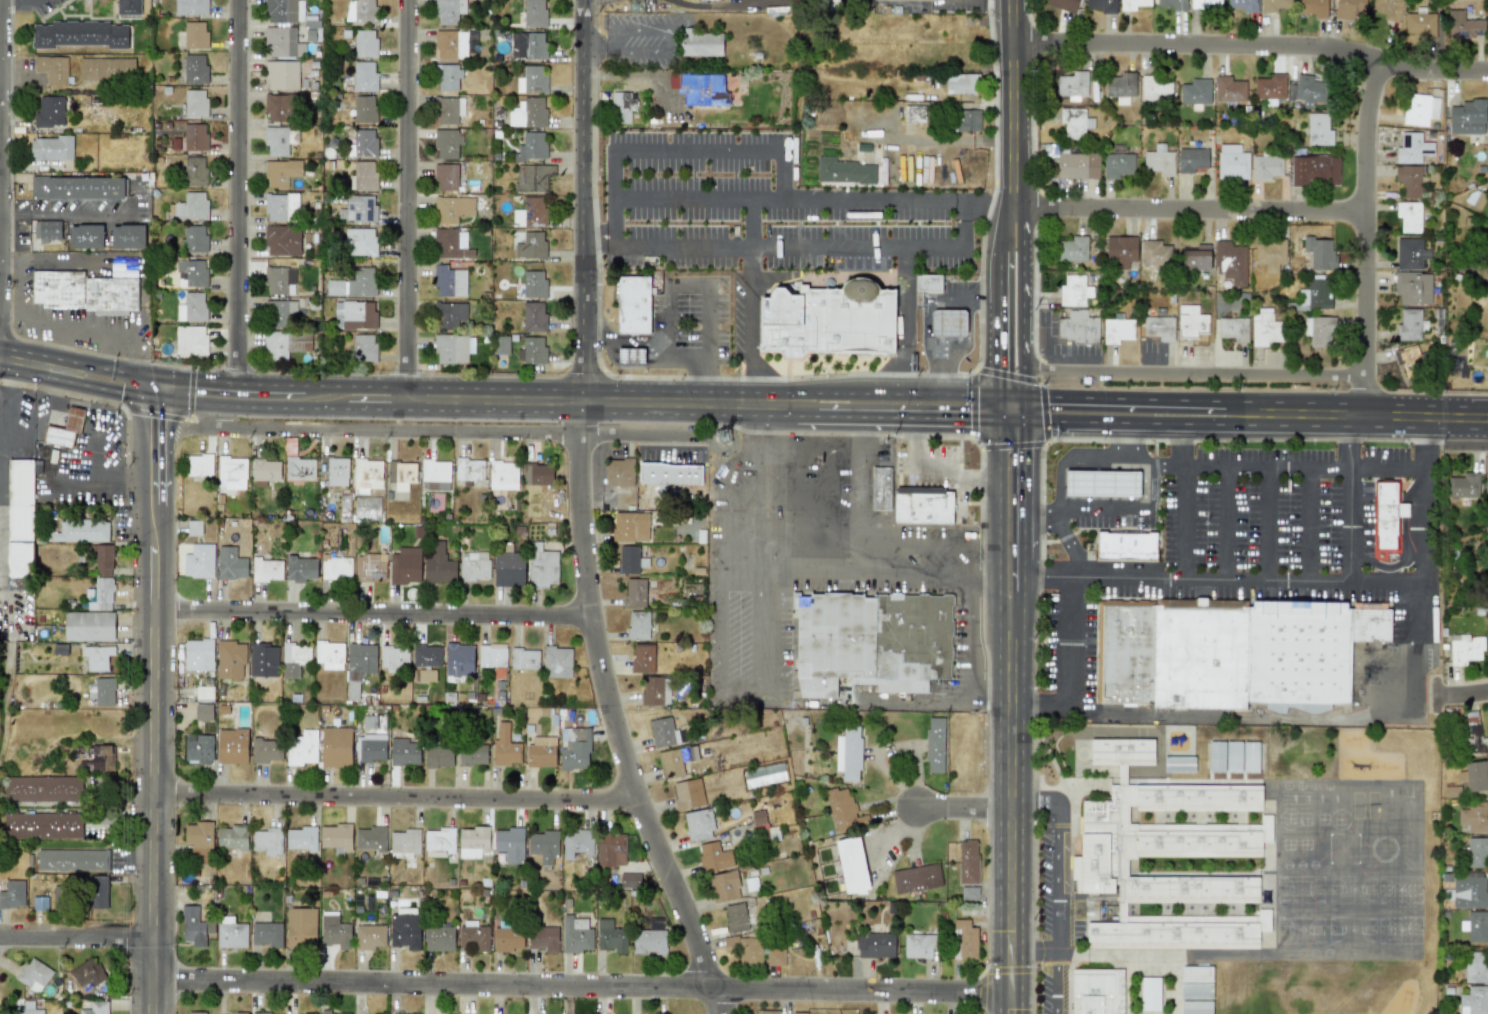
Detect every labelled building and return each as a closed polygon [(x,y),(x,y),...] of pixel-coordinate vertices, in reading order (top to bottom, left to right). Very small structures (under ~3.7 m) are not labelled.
[(138,0),(114,0),(114,15),(138,15),(138,0)] [(207,14),(206,0),(174,0),(174,15),(207,14)] [(303,0),(265,0),(265,22),(303,22),(303,0)] [(377,6),(374,6),(374,0),(354,0),(354,24),(377,24),(377,6)] [(465,0),(435,0),(435,24),(457,25),(457,13),(465,13),(465,0)] [(525,27),(525,0),(545,0),(545,9),(547,9),(547,16),(548,16),(548,27),(525,27)] [(1044,4),(1074,13),(1078,0),(1045,0),(1044,4)] [(1085,10),(1116,11),(1116,0),(1085,0),(1085,10)] [(1151,0),(1120,0),(1120,11),(1135,10),(1135,6),(1151,5),(1151,0)] [(1156,7),(1171,7),(1171,11),(1186,10),(1186,0),(1156,0),(1156,7)] [(1256,12),(1256,0),(1226,0),(1226,8),(1241,8),(1241,12),(1256,12)] [(1261,13),(1276,12),(1276,8),(1291,8),(1291,0),(1260,0),(1261,13)] [(1327,0),(1298,0),(1297,14),(1313,14),(1313,18),(1326,18),(1327,0)] [(1334,18),(1363,22),(1366,0),(1336,0),(1334,18)] [(1403,0),(1372,0),(1369,13),(1398,21),(1403,0)] [(1484,19),(1464,20),(1464,9),(1447,10),(1448,38),(1484,37),(1484,19)] [(1405,12),(1404,35),(1434,35),(1435,13),(1405,12)] [(127,46),(127,24),(109,24),(109,21),(50,21),(50,25),(32,24),(32,48),(52,49),(52,46),(127,46)] [(206,21),(184,22),(184,48),(206,48),(206,21)] [(265,27),(265,56),(304,56),(304,43),(296,43),(296,27),(265,27)] [(721,56),(722,33),(693,32),(693,27),(680,27),(680,55),(721,56)] [(377,57),(377,38),(374,38),(374,30),(354,30),(354,56),(377,57)] [(466,30),(434,31),(435,59),(467,58),(466,30)] [(519,58),(520,51),(525,51),(525,33),(544,33),(544,42),(548,42),(548,59),(519,58)] [(184,84),(206,83),(206,54),(183,54),(184,84)] [(67,57),(34,56),(33,72),(46,72),(46,85),(66,86),(67,57)] [(134,59),(80,58),(79,79),(134,80),(134,59)] [(298,61),(265,60),(265,89),(298,90),(298,61)] [(377,91),(377,72),(374,72),(374,62),(354,62),(354,90),(377,91)] [(437,91),(457,91),(457,78),(462,78),(462,69),(457,69),(457,64),(437,64),(437,91)] [(517,77),(524,77),(524,66),(544,66),(544,74),(548,74),(548,94),(543,94),(543,92),(517,92),(517,77)] [(1135,72),(1120,71),(1119,77),(1105,77),(1105,97),(1117,97),(1117,104),(1126,104),(1126,96),(1135,96),(1135,72)] [(668,73),(688,73),(688,74),(721,74),(723,77),(723,92),(729,92),(729,106),(684,105),(684,93),(677,93),(677,89),(668,89),(668,73)] [(1254,78),(1254,98),(1285,99),(1285,73),(1268,73),(1268,78),(1254,78)] [(945,93),(978,93),(978,74),(945,74),(945,93)] [(1313,102),(1325,103),(1326,82),(1312,81),(1312,75),(1296,74),(1295,99),(1301,99),(1300,108),(1312,109),(1313,102)] [(1246,101),(1246,80),(1231,80),(1231,75),(1215,76),(1215,101),(1246,101)] [(1171,76),(1141,76),(1140,101),(1171,102),(1171,76)] [(1210,78),(1190,78),(1190,84),(1180,84),(1180,104),(1210,104),(1210,78)] [(184,116),(206,116),(206,90),(184,90),(184,116)] [(630,123),(630,110),(633,110),(633,92),(611,91),(611,123),(630,123)] [(265,121),(292,120),(292,94),(265,94),(265,121)] [(1402,124),(1427,126),(1427,118),(1437,119),(1438,96),(1407,95),(1407,109),(1403,109),(1402,124)] [(34,127),(64,126),(63,96),(39,96),(39,109),(34,109),(34,127)] [(377,123),(377,105),(374,105),(374,96),(354,96),(354,123),(377,123)] [(435,124),(458,124),(458,116),(463,116),(463,97),(435,97),(435,124)] [(509,126),(521,126),(525,127),(548,127),(548,108),(544,108),(544,97),(524,97),(524,101),(519,101),(519,107),(510,107),(510,111),(509,111),(509,126)] [(1484,99),(1461,100),(1461,106),(1449,106),(1449,134),(1485,133),(1484,99)] [(904,122),(925,123),(925,105),(904,105),(904,122)] [(1064,139),(1084,139),(1084,128),(1093,128),(1093,117),(1085,117),(1085,108),(1060,108),(1060,124),(1064,123),(1064,139)] [(980,110),(956,110),(956,131),(980,131),(980,110)] [(1332,145),(1332,130),(1327,130),(1328,113),(1307,113),(1307,145),(1332,145)] [(206,123),(183,124),(184,150),(206,150),(206,123)] [(288,126),(265,127),(265,156),(287,155),(287,140),(295,140),(295,135),(288,135),(288,126)] [(376,156),(376,129),(353,129),(353,144),(347,144),(347,157),(376,156)] [(457,130),(434,130),(434,149),(437,149),(437,158),(458,158),(459,136),(457,136),(457,130)] [(546,159),(545,132),(523,132),(523,144),(516,144),(516,160),(546,159)] [(1433,154),(1433,142),(1420,142),(1420,132),(1401,132),(1401,147),(1395,147),(1395,163),(1421,163),(1421,154),(1433,154)] [(72,137),(30,137),(30,159),(72,160),(72,137)] [(1173,151),(1164,151),(1164,143),(1154,143),(1154,152),(1143,153),(1144,171),(1158,171),(1158,176),(1173,176),(1173,151)] [(1248,179),(1248,152),(1240,152),(1240,144),(1217,144),(1217,179),(1248,179)] [(1177,172),(1194,173),(1194,168),(1207,168),(1208,148),(1178,148),(1177,172)] [(1099,178),(1098,153),(1056,154),(1057,179),(1099,178)] [(1134,174),(1133,153),(1103,154),(1104,179),(1119,179),(1119,174),(1134,174)] [(817,182),(875,183),(876,164),(855,164),(856,161),(834,160),(834,156),(817,155),(817,182)] [(1282,156),(1252,155),(1251,181),(1271,181),(1271,176),(1282,176),(1282,156)] [(1291,185),(1339,185),(1339,156),(1291,155),(1291,185)] [(205,157),(184,157),(185,185),(206,185),(205,157)] [(265,160),(265,187),(287,187),(287,176),(301,177),(301,161),(265,160)] [(376,190),(377,171),(373,171),(373,161),(353,161),(353,190),(376,190)] [(457,190),(457,164),(434,163),(434,190),(457,190)] [(516,192),(546,191),(546,175),(555,175),(555,164),(515,165),(516,192)] [(1421,198),(1420,165),(1394,166),(1395,182),(1400,182),(1401,198),(1421,198)] [(31,176),(30,198),(126,200),(126,178),(31,176)] [(1487,195),(1472,187),(1465,201),(1479,209),(1487,195)] [(206,192),(183,192),(183,202),(173,202),(173,218),(206,219),(206,192)] [(298,194),(265,193),(265,221),(297,221),(298,194)] [(375,220),(375,195),(345,195),(345,209),(337,209),(338,221),(375,220)] [(474,215),(474,197),(435,196),(435,223),(457,224),(458,215),(474,215)] [(545,196),(523,196),(523,210),(512,210),(512,226),(545,226),(545,196)] [(1400,232),(1420,233),(1420,202),(1396,202),(1395,217),(1400,217),(1400,232)] [(60,220),(34,221),(35,241),(60,241),(60,220)] [(69,225),(69,248),(103,248),(102,224),(69,225)] [(111,248),(144,248),(144,225),(111,225),(111,248)] [(206,251),(205,225),(183,226),(183,238),(180,238),(180,252),(206,251)] [(300,255),(299,226),(265,226),(265,255),(300,255)] [(375,228),(344,229),(345,256),(375,255),(375,228)] [(466,229),(435,229),(435,257),(460,258),(460,247),(466,247),(466,229)] [(545,257),(544,231),(523,231),(523,243),(514,243),(514,258),(545,257)] [(1087,236),(1071,235),(1071,240),(1056,240),(1056,261),(1086,261),(1087,236)] [(1136,236),(1106,236),(1106,269),(1128,269),(1129,261),(1136,261),(1136,236)] [(1422,238),(1396,238),(1396,269),(1421,269),(1422,259),(1430,259),(1430,250),(1422,249),(1422,238)] [(1336,270),(1336,254),(1331,254),(1331,239),(1310,239),(1310,269),(1336,270)] [(1160,240),(1141,240),(1140,264),(1170,265),(1170,245),(1160,245),(1160,240)] [(1246,246),(1230,245),(1230,240),(1214,240),(1214,276),(1231,277),(1231,286),(1245,286),(1246,246)] [(1255,264),(1265,263),(1265,273),(1278,273),(1277,264),(1286,263),(1285,240),(1255,241),(1255,264)] [(1210,244),(1195,243),(1195,250),(1181,250),(1181,269),(1209,270),(1210,244)] [(110,277),(135,277),(135,261),(121,261),(121,258),(110,258),(110,277)] [(206,287),(206,260),(177,260),(177,286),(206,287)] [(465,296),(466,269),(446,269),(446,264),(433,264),(433,288),(436,288),(436,296),(465,296)] [(294,267),(265,267),(265,294),(294,295),(294,267)] [(326,281),(326,296),(375,295),(375,267),(353,267),(353,280),(326,281)] [(137,278),(83,278),(83,271),(32,271),(32,303),(41,303),(41,308),(93,309),(93,315),(127,315),(127,311),(137,311),(137,278)] [(523,297),(545,297),(545,271),(523,271),(523,297)] [(1431,272),(1394,272),(1394,295),(1399,295),(1399,305),(1431,304),(1431,272)] [(941,291),(941,275),(915,274),(914,291),(941,291)] [(1085,275),(1064,274),(1064,285),(1060,285),(1059,305),(1085,306),(1085,297),(1092,297),(1092,286),(1085,286),(1085,275)] [(617,334),(650,334),(650,276),(617,277),(617,334)] [(895,353),(895,290),(877,290),(877,279),(843,279),(843,289),(807,289),(807,284),(798,284),(798,295),(787,295),(787,288),(771,288),(771,298),(760,297),(760,351),(782,351),(782,357),(802,358),(802,353),(895,353)] [(1298,289),(1297,309),(1330,310),(1331,279),(1307,279),(1307,289),(1298,289)] [(205,292),(184,292),(184,304),(176,304),(176,321),(205,321),(205,292)] [(289,327),(289,319),(296,319),(297,301),(268,299),(267,326),(289,327)] [(375,329),(375,302),(334,301),(333,329),(375,329)] [(466,321),(466,303),(434,302),(434,329),(457,329),(457,321),(466,321)] [(522,331),(545,332),(545,302),(523,302),(522,331)] [(1198,305),(1178,305),(1178,338),(1196,339),(1196,331),(1207,332),(1207,314),(1198,314),(1198,305)] [(931,310),(931,336),(966,336),(966,309),(931,310)] [(1266,342),(1282,341),(1282,321),(1272,321),(1272,309),(1251,309),(1251,346),(1266,346),(1266,342)] [(1420,309),(1400,309),(1400,324),(1396,324),(1396,340),(1420,340),(1420,309)] [(1098,342),(1098,317),(1086,317),(1087,310),(1067,310),(1067,319),(1056,319),(1056,341),(1098,342)] [(1159,337),(1158,341),(1173,342),(1174,317),(1143,316),(1143,325),(1137,325),(1137,336),(1159,337)] [(1247,342),(1247,317),(1218,318),(1218,337),(1234,337),(1234,343),(1247,342)] [(1335,317),(1303,317),(1304,335),(1310,335),(1310,347),(1335,346),(1335,317)] [(1133,340),(1133,319),(1103,319),(1103,340),(1133,340)] [(206,354),(205,326),(175,326),(175,355),(206,354)] [(310,352),(310,332),(264,331),(263,360),(287,361),(287,352),(310,352)] [(353,361),(376,361),(376,334),(352,335),(353,361)] [(435,363),(467,363),(467,353),(473,353),(473,334),(435,335),(435,363)] [(508,354),(509,336),(492,336),(491,354),(508,354)] [(545,362),(545,337),(523,337),(522,349),(516,349),(516,362),(545,362)] [(1396,365),(1402,364),(1405,378),(1423,373),(1416,345),(1393,351),(1396,365)] [(84,409),(68,406),(63,429),(46,425),(43,442),(71,447),(74,433),(79,434),(84,409)] [(201,476),(184,475),(184,456),(201,456),(201,454),(212,454),(212,476),(201,476)] [(32,573),(33,456),(7,456),(7,536),(6,536),(6,573),(32,573)] [(228,458),(246,458),(246,479),(218,478),(218,456),(228,456),(228,458)] [(332,459),(348,459),(348,478),(347,478),(347,486),(327,486),(327,478),(320,478),(320,456),(332,456),(332,459)] [(297,459),(314,460),(314,480),(285,479),(286,457),(297,457),(297,459)] [(365,460),(381,461),(381,489),(353,489),(354,458),(365,458),(365,460)] [(467,460),(484,460),(483,481),(455,480),(456,458),(467,458),(467,460)] [(622,460),(622,458),(633,458),(633,485),(605,485),(605,460),(622,460)] [(264,461),(280,461),(279,480),(252,480),(252,459),(264,459),(264,461)] [(433,461),(450,461),(449,482),(421,481),(422,459),(433,459),(433,461)] [(501,462),(517,463),(517,483),(489,482),(489,460),(501,460),(501,462)] [(399,463),(416,463),(415,483),(387,483),(388,461),(399,461),(399,463)] [(535,464),(552,465),(552,486),(523,485),(523,462),(535,462),(535,464)] [(673,467),(701,467),(701,484),(639,484),(639,463),(660,463),(673,467)] [(871,509),(890,510),(891,468),(872,467),(871,509)] [(1065,498),(1139,498),(1140,471),(1066,471),(1065,498)] [(1447,497),(1478,498),(1478,472),(1462,472),(1462,477),(1447,477),(1447,497)] [(1373,480),(1399,481),(1399,553),(1373,553),(1373,480)] [(893,524),(952,525),(952,491),(894,490),(893,524)] [(614,528),(614,513),(635,513),(635,514),(648,514),(648,525),(648,541),(634,541),(634,542),(614,542),(614,539),(612,539),(612,528),(614,528)] [(107,541),(107,519),(59,519),(59,532),(46,532),(46,542),(107,541)] [(187,520),(201,521),(201,537),(186,536),(187,520)] [(1100,534),(1156,535),(1156,560),(1100,559),(1100,534)] [(445,561),(456,561),(455,585),(425,584),(425,554),(431,554),(431,540),(443,541),(443,554),(445,554),(445,561)] [(547,589),(535,589),(535,584),(529,584),(529,541),(541,542),(541,551),(557,551),(557,584),(547,584),(547,589)] [(112,576),(111,544),(94,545),(94,576),(112,576)] [(191,554),(191,544),(214,544),(213,578),(191,578),(191,576),(183,576),(183,554),(191,554)] [(218,576),(218,546),(236,546),(236,558),(247,558),(247,577),(234,577),(234,580),(217,580),(217,576),(218,576)] [(639,567),(639,573),(617,574),(617,562),(620,562),(619,546),(639,546),(639,558),(648,558),(648,567),(639,567)] [(389,585),(389,582),(390,554),(398,554),(398,547),(420,547),(420,582),(406,582),(406,585),(389,585)] [(385,580),(355,579),(356,556),(363,556),(363,553),(379,553),(379,552),(386,552),(385,580)] [(493,587),(494,553),(524,553),(524,587),(493,587)] [(329,557),(351,558),(351,577),(335,577),(335,579),(328,579),(321,579),(322,554),(330,554),(329,557)] [(293,583),(293,580),(286,580),(286,555),(296,555),(296,558),(317,558),(316,581),(304,580),(304,583),(293,583)] [(474,581),(459,581),(460,556),(467,556),(467,559),(489,560),(489,579),(474,578),(474,581)] [(267,582),(252,582),(252,557),(260,557),(260,560),(282,560),(282,580),(267,580),(267,582)] [(112,609),(112,577),(94,577),(94,601),(87,601),(87,610),(112,609)] [(623,606),(623,595),(626,595),(626,579),(645,579),(645,607),(623,606)] [(798,592),(952,593),(951,678),(927,679),(928,693),(837,692),(837,698),(801,698),(796,676),(798,592)] [(1248,599),(1352,602),(1351,642),(1349,704),(1247,703),(1248,599)] [(1155,605),(1247,608),(1246,710),(1153,708),(1155,605)] [(1102,606),(1099,707),(1151,708),(1154,606),(1102,606)] [(1352,606),(1391,607),(1391,643),(1351,642),(1352,606)] [(114,611),(64,612),(64,641),(114,640),(114,611)] [(629,628),(630,612),(649,612),(648,640),(627,639),(627,628),(629,628)] [(1482,635),(1450,636),(1451,666),(1466,666),(1466,660),(1483,660),(1482,635)] [(212,670),(184,670),(185,640),(201,640),(201,638),(212,638),(212,670)] [(217,678),(217,640),(235,640),(235,644),(245,644),(245,664),(242,664),(242,679),(217,678)] [(315,641),(326,641),(326,643),(343,643),(343,663),(342,663),(342,670),(322,669),(322,662),(315,662),(315,641)] [(269,647),(278,647),(277,677),(250,676),(250,643),(269,643),(269,647)] [(283,643),(293,643),(293,645),(310,645),(310,664),(298,664),(298,678),(283,678),(283,663),(282,663),(283,643)] [(358,645),(376,645),(375,673),(347,673),(347,643),(358,643),(358,645)] [(457,645),(473,645),(473,676),(445,676),(445,643),(457,643),(457,645)] [(424,646),(441,647),(441,666),(412,666),(413,644),(424,644),(424,646)] [(633,660),(634,644),(654,644),(654,673),(631,672),(631,660),(633,660)] [(489,648),(506,648),(506,667),(488,667),(478,667),(478,645),(489,645),(489,648)] [(107,671),(107,655),(114,655),(114,646),(81,647),(82,656),(86,656),(87,672),(107,671)] [(380,646),(391,646),(391,648),(408,648),(408,668),(394,668),(394,672),(386,672),(386,667),(380,667),(380,646)] [(544,646),(555,646),(555,648),(571,649),(571,677),(543,677),(544,646)] [(522,650),(539,650),(538,669),(521,669),(511,669),(511,648),(522,648),(522,650)] [(663,703),(663,705),(640,705),(640,694),(643,694),(643,677),(663,677),(663,678),(669,678),(669,703),(663,703)] [(95,705),(114,706),(114,678),(95,678),(95,705)] [(195,699),(213,699),(213,686),(196,686),(195,699)] [(212,721),(211,704),(194,704),(195,721),(212,721)] [(1486,738),(1480,738),(1478,711),(1461,712),(1464,754),(1487,752),(1486,738)] [(670,716),(676,743),(654,748),(648,721),(670,716)] [(928,729),(928,717),(944,718),(943,773),(927,773),(927,761),(925,761),(925,729),(928,729)] [(508,743),(521,743),(521,763),(509,763),(509,765),(492,765),(492,763),(493,761),(493,743),(493,740),(497,740),(497,722),(509,722),(508,743)] [(843,736),(843,726),(859,726),(858,738),(861,738),(861,770),(858,770),(858,781),(842,781),(842,771),(835,771),(836,736),(843,736)] [(321,727),(351,728),(351,767),(321,766),(321,727)] [(246,764),(217,763),(217,730),(234,730),(234,728),(247,728),(246,764)] [(590,728),(590,753),(587,753),(587,768),(570,768),(570,771),(560,771),(559,748),(566,748),(566,728),(590,728)] [(302,763),(302,766),(286,765),(287,736),(301,736),(301,729),(317,730),(316,763),(302,763)] [(356,737),(362,737),(362,734),(385,734),(385,740),(385,760),(371,760),(371,763),(356,763),(356,737)] [(197,761),(184,761),(184,740),(195,740),(195,735),(213,735),(213,761),(210,761),(210,765),(197,765),(197,761)] [(252,763),(252,737),(260,738),(260,741),(282,741),(282,760),(267,760),(267,763),(252,763)] [(407,743),(419,743),(419,764),(401,764),(401,766),(390,766),(390,738),(407,738),(407,743)] [(1122,765),(1106,801),(1078,801),(1077,893),(1111,893),(1117,923),(1087,922),(1087,946),(1257,948),(1271,916),(1126,915),(1126,902),(1259,903),(1259,877),(1127,876),(1127,856),(1259,857),(1278,815),(1260,815),(1260,825),(1128,824),(1128,810),(1261,811),(1261,786),(1126,785),(1127,765),(1154,765),(1154,740),(1090,739),(1090,765),(1122,765)] [(1225,742),(1210,742),(1209,772),(1224,773),(1225,742)] [(1241,773),(1242,742),(1226,742),(1225,772),(1241,773)] [(1259,742),(1243,742),(1243,773),(1258,773),(1259,742)] [(459,744),(487,745),(486,765),(470,764),(470,766),(459,766),(459,744)] [(113,771),(114,745),(92,745),(91,761),(86,761),(85,770),(113,771)] [(526,767),(526,745),(555,745),(554,767),(526,767)] [(424,746),(453,746),(453,766),(436,766),(436,768),(424,768),(424,746)] [(678,749),(683,775),(662,779),(658,752),(678,749)] [(1164,757),(1164,773),(1195,772),(1195,756),(1164,757)] [(1465,772),(1459,772),(1459,781),(1466,780),(1467,792),(1487,791),(1487,774),(1487,761),(1464,762),(1465,772)] [(3,800),(81,801),(81,777),(3,776),(3,800)] [(675,791),(673,783),(699,778),(705,805),(680,810),(676,811),(672,792),(675,791)] [(836,787),(836,791),(846,788),(848,796),(851,796),(852,803),(855,803),(857,812),(854,813),(855,817),(867,814),(869,823),(855,826),(855,828),(834,833),(825,797),(824,790),(836,787)] [(1468,802),(1468,809),(1458,810),(1458,825),(1467,825),(1467,833),(1487,833),(1487,801),(1468,802)] [(683,813),(710,808),(714,830),(710,831),(711,837),(689,842),(683,813)] [(751,812),(753,830),(767,828),(764,810),(751,812)] [(82,813),(3,812),(2,837),(81,838),(82,813)] [(195,825),(195,822),(212,822),(212,865),(201,865),(195,865),(191,865),(191,845),(183,845),(183,825),(195,825)] [(342,847),(320,847),(320,827),(335,827),(335,823),(351,823),(351,851),(342,851),(342,847)] [(247,848),(218,848),(218,828),(230,828),(230,824),(247,824),(247,848)] [(369,830),(369,826),(385,826),(385,852),(376,852),(376,849),(355,849),(355,829),(369,830)] [(489,852),(480,852),(480,849),(458,848),(459,829),(473,830),(473,826),(489,826),(489,852)] [(316,852),(307,852),(307,849),(286,849),(286,829),(300,829),(300,827),(316,827),(316,852)] [(507,830),(507,827),(523,827),(523,864),(507,864),(505,864),(505,851),(494,851),(494,830),(507,830)] [(264,850),(251,850),(251,831),(266,831),(266,828),(282,828),(282,850),(275,850),(275,856),(264,856),(264,850)] [(439,828),(454,828),(454,854),(445,853),(445,850),(424,850),(424,831),(439,831),(439,828)] [(390,851),(390,832),(404,832),(404,829),(419,829),(419,855),(411,854),(411,852),(390,851)] [(542,833),(542,830),(558,831),(558,858),(552,858),(552,865),(540,865),(540,854),(528,854),(528,833),(542,833)] [(562,860),(563,833),(573,833),(576,833),(576,830),(588,830),(588,832),(592,832),(592,855),(584,855),(584,852),(572,852),(572,860),(562,860)] [(615,870),(600,870),(600,865),(597,865),(597,832),(609,832),(609,834),(624,834),(625,865),(615,865),(615,870)] [(846,894),(835,841),(859,837),(869,889),(846,894)] [(1467,838),(1468,868),(1487,868),(1487,838),(1467,838)] [(959,884),(959,842),(965,842),(965,840),(976,840),(976,842),(977,842),(977,855),(979,855),(978,884),(959,884)] [(719,852),(730,850),(733,866),(702,872),(698,856),(700,856),(698,845),(717,841),(719,852)] [(37,849),(37,870),(108,871),(108,850),(37,849)] [(891,871),(938,863),(942,886),(895,894),(891,871)] [(739,898),(714,903),(708,876),(735,870),(739,887),(737,887),(739,898)] [(620,887),(620,873),(640,873),(640,887),(620,887)] [(1484,892),(1484,873),(1453,873),(1452,908),(1487,909),(1487,892),(1484,892)] [(106,876),(86,876),(86,908),(107,908),(106,876)] [(5,880),(5,891),(0,891),(0,908),(24,907),(24,880),(5,880)] [(961,887),(978,887),(978,900),(961,900),(961,887)] [(47,897),(32,897),(32,910),(46,910),(47,897)] [(727,922),(724,906),(743,902),(748,929),(727,933),(725,923),(727,922)] [(197,922),(205,922),(205,919),(214,919),(214,933),(205,933),(205,947),(191,947),(191,941),(182,941),(182,915),(181,915),(181,905),(197,905),(197,922)] [(286,908),(316,908),(316,946),(305,946),(305,948),(286,948),(286,908)] [(1467,911),(1468,921),(1460,921),(1460,931),(1468,931),(1468,942),(1487,942),(1487,911),(1467,911)] [(420,950),(407,950),(407,945),(400,945),(400,946),(390,946),(390,914),(409,914),(420,914),(420,950)] [(338,924),(350,924),(350,949),(338,949),(338,944),(330,944),(330,946),(321,946),(321,915),(338,915),(338,924)] [(572,929),(593,929),(593,949),(581,949),(581,953),(563,953),(563,915),(572,915),(572,929)] [(597,919),(612,919),(612,929),(627,929),(627,953),(614,953),(614,948),(606,948),(606,950),(597,950),(597,929),(597,919)] [(969,927),(976,927),(977,959),(952,959),(952,927),(953,927),(953,919),(969,919),(969,927)] [(217,947),(217,923),(246,923),(246,947),(217,947)] [(268,949),(268,943),(261,943),(261,945),(251,945),(252,923),(281,923),(281,949),(268,949)] [(374,946),(374,950),(355,950),(355,926),(385,925),(385,946),(374,946)] [(475,947),(459,947),(459,926),(489,926),(489,952),(475,952),(475,947)] [(454,951),(425,951),(425,927),(454,927),(454,951)] [(494,952),(493,928),(523,927),(523,951),(494,952)] [(545,953),(545,947),(538,947),(538,949),(528,949),(528,927),(558,927),(558,953),(545,953)] [(654,955),(654,951),(643,951),(643,953),(632,953),(632,930),(665,930),(665,948),(666,948),(666,955),(654,955)] [(894,934),(894,958),(857,957),(858,950),(855,950),(856,933),(894,934)] [(931,948),(931,958),(904,958),(904,935),(937,935),(936,948),(931,948)] [(738,965),(738,937),(762,938),(761,965),(738,965)] [(766,966),(766,949),(785,949),(785,966),(766,966)] [(1487,982),(1487,964),(1487,952),(1464,952),(1465,983),(1487,982)] [(15,980),(39,993),(52,970),(28,956),(15,980)] [(82,992),(106,978),(93,956),(69,970),(82,992)] [(1212,967),(1181,966),(1181,982),(1212,982),(1212,967)] [(1123,969),(1072,969),(1072,1013),(1123,1013),(1123,969)] [(1160,977),(1140,977),(1141,1011),(1160,1010),(1160,977)] [(1212,1000),(1212,984),(1181,983),(1181,999),(1212,1000)] [(1487,1002),(1487,986),(1467,986),(1467,994),(1459,995),(1460,1013),(1487,1013),(1487,1002)] [(33,1009),(33,1000),(23,1000),(23,1009),(15,1009),(15,1013),(42,1013),(42,1009),(33,1009)] [(1181,1001),(1181,1013),(1212,1013),(1212,1000),(1181,1001)] [(89,1001),(89,1009),(79,1008),(79,1013),(106,1013),(106,1001),(89,1001)]
